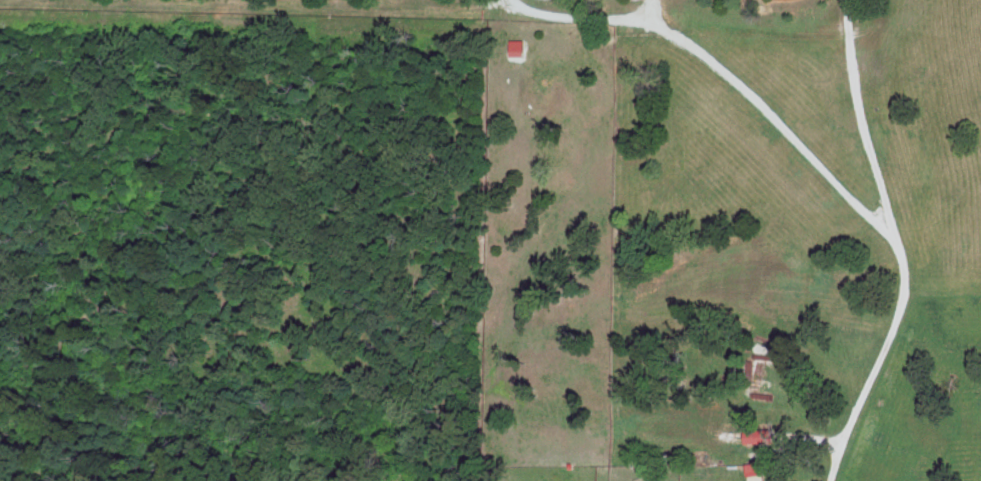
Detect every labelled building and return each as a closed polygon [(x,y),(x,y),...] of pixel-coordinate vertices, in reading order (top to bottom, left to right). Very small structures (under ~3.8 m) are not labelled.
[(527,56),(527,39),(512,39),(512,56),(527,56)] [(747,442),(776,441),(775,428),(746,429),(747,442)]
